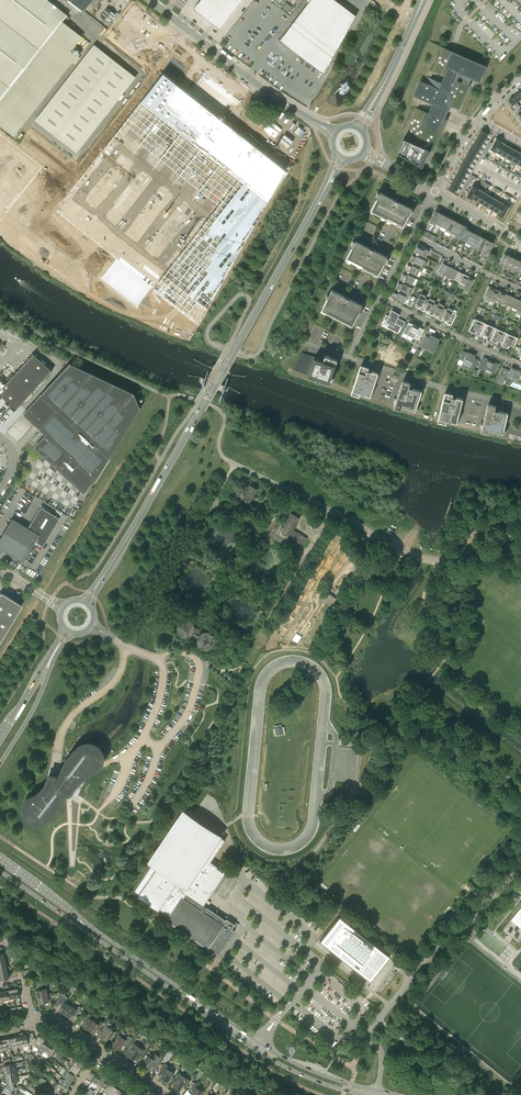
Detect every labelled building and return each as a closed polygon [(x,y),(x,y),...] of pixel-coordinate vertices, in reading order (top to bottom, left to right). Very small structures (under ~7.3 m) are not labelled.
[(49,0),(0,0),(0,125),(14,136),(77,56),(71,51),(82,37),(63,21),(68,15),(49,0)] [(71,0),(84,11),(93,0),(71,0)] [(193,9),(220,29),(243,0),(200,0),(193,9)] [(280,40),(281,42),(282,42),(285,45),(287,46),(324,74),(356,15),(336,0),(310,0),(300,14),(280,40)] [(286,11),(290,6),(286,2),(282,7),(286,11)] [(107,7),(100,16),(109,23),(116,14),(107,7)] [(125,21),(130,14),(123,9),(119,14),(124,17),(122,19),(125,21)] [(114,48),(130,25),(119,17),(103,40),(114,48)] [(391,125),(406,131),(421,98),(413,94),(420,79),(428,83),(443,47),(428,40),(391,125)] [(77,153),(134,75),(91,44),(34,122),(77,153)] [(449,50),(443,47),(428,83),(420,79),(413,94),(421,98),(406,131),(419,137),(416,143),(412,142),(404,138),(397,153),(409,158),(408,159),(422,166),(430,149),(432,150),(447,118),(441,116),(445,109),(447,104),(458,109),(469,85),(467,84),(469,81),(470,78),(479,82),(486,66),(454,52),(452,51),(450,50),(449,50)] [(173,60),(222,95),(229,85),(180,50),(173,60)] [(163,73),(55,211),(199,324),(286,170),(286,169),(286,168),(264,151),(264,150),(263,150),(263,151),(262,151),(163,73)] [(513,97),(517,102),(520,99),(517,94),(513,97)] [(513,97),(508,101),(512,106),(517,102),(513,97)] [(482,130),(479,135),(486,139),(489,134),(482,130)] [(479,135),(476,140),(483,144),(486,139),(479,135)] [(496,139),(491,149),(496,152),(501,143),(502,142),(496,139)] [(476,140),(473,145),(480,149),(483,144),(476,140)] [(0,150),(0,221),(41,168),(7,141),(0,150)] [(501,143),(496,152),(501,155),(506,145),(501,143)] [(471,149),(477,153),(478,154),(480,149),(473,145),(471,149)] [(506,145),(501,155),(501,156),(506,158),(512,148),(506,145)] [(512,148),(506,158),(511,161),(511,160),(517,151),(512,148)] [(470,149),(467,154),(474,158),(477,153),(471,149),(470,149)] [(511,160),(517,163),(520,155),(520,154),(517,151),(511,160)] [(467,154),(465,159),(472,163),(474,158),(467,154)] [(465,159),(462,164),(469,168),(472,163),(465,159)] [(462,164),(459,169),(460,169),(466,173),(466,172),(469,168),(462,164)] [(459,169),(457,174),(464,178),(467,173),(466,172),(466,173),(460,169),(459,169)] [(457,174),(454,179),(461,183),(464,178),(457,174)] [(454,179),(451,184),(458,188),(461,183),(454,179)] [(451,184),(448,189),(456,193),(458,188),(451,184)] [(474,184),(467,196),(472,199),(473,198),(472,198),(479,187),(474,184)] [(479,187),(472,198),(473,198),(478,201),(483,192),(484,190),(479,187)] [(370,211),(403,227),(408,216),(412,208),(380,192),(370,211)] [(483,192),(478,201),(483,204),(488,195),(483,192)] [(488,195),(483,204),(488,207),(494,197),(489,194),(488,194),(488,195)] [(494,197),(488,207),(493,210),(499,200),(500,199),(494,196),(494,197)] [(499,200),(493,210),(498,213),(504,203),(499,200)] [(498,213),(497,214),(498,214),(503,217),(510,205),(505,202),(504,202),(504,203),(498,213)] [(436,223),(441,213),(435,210),(429,222),(435,225),(436,223)] [(446,216),(441,213),(436,223),(441,226),(446,216)] [(441,226),(446,228),(451,219),(446,216),(441,226)] [(446,228),(445,230),(450,233),(451,232),(456,221),(451,219),(446,228)] [(462,224),(456,221),(451,232),(456,235),(457,234),(462,224)] [(467,227),(462,224),(457,234),(462,236),(466,229),(467,227)] [(462,236),(460,239),(466,242),(471,231),(466,229),(462,236)] [(471,231),(466,242),(471,245),(472,244),(477,234),(471,231)] [(482,237),(477,234),(472,244),(477,246),(482,237)] [(482,237),(477,246),(482,249),(487,240),(482,237)] [(363,268),(378,275),(387,257),(355,240),(354,242),(346,259),(363,268)] [(487,240),(482,249),(488,252),(492,242),(487,240)] [(417,246),(414,251),(419,253),(425,256),(426,257),(429,251),(422,247),(421,248),(417,246)] [(423,259),(425,256),(419,253),(416,258),(412,255),(410,260),(424,268),(427,262),(424,260),(425,260),(423,259)] [(505,266),(510,256),(504,253),(500,262),(500,263),(505,266)] [(515,258),(510,256),(505,266),(511,268),(515,258)] [(520,261),(515,258),(511,268),(516,271),(520,261)] [(422,272),(424,268),(410,260),(414,263),(412,267),(408,265),(405,269),(417,275),(419,271),(422,272)] [(438,270),(438,271),(443,274),(450,261),(448,261),(446,265),(442,263),(441,265),(438,270)] [(452,262),(450,261),(443,274),(449,277),(453,268),(449,266),(452,262)] [(457,270),(453,268),(449,277),(454,280),(460,267),(459,266),(457,270)] [(462,268),(460,267),(454,280),(459,282),(458,285),(464,274),(460,272),(462,268)] [(417,275),(405,269),(409,272),(407,276),(403,274),(400,278),(412,284),(415,278),(414,278),(415,275),(417,275)] [(467,276),(464,274),(458,285),(463,288),(471,272),(469,271),(467,276)] [(473,273),(471,272),(463,288),(469,290),(474,279),(471,277),(473,273)] [(412,285),(412,284),(400,278),(400,279),(405,281),(402,285),(398,283),(396,287),(410,295),(413,289),(409,287),(411,284),(412,285)] [(484,297),(489,300),(496,284),(494,284),(493,288),(489,286),(484,297)] [(498,285),(496,284),(489,300),(495,302),(500,291),(496,289),(498,285)] [(408,300),(410,295),(396,287),(396,288),(400,290),(398,294),(394,292),(391,297),(403,303),(405,298),(408,300)] [(503,293),(500,291),(495,302),(496,300),(501,302),(507,289),(505,288),(503,293)] [(339,319),(352,326),(363,305),(332,289),(327,298),(321,310),(339,319)] [(509,290),(507,289),(501,302),(507,305),(510,296),(507,294),(509,290)] [(423,311),(430,298),(429,300),(425,298),(426,296),(421,293),(418,299),(417,301),(415,305),(420,307),(419,309),(423,311)] [(514,298),(510,296),(507,305),(512,307),(518,294),(516,293),(514,298)] [(518,294),(512,307),(517,309),(516,312),(520,301),(518,299),(520,295),(518,294)] [(435,301),(430,298),(423,311),(424,311),(424,310),(429,312),(428,313),(433,316),(439,303),(438,305),(434,303),(435,301)] [(444,305),(439,303),(433,316),(433,315),(438,317),(437,318),(442,320),(448,307),(447,309),(443,307),(444,305)] [(453,310),(448,307),(442,320),(443,319),(447,321),(446,323),(451,325),(457,314),(452,312),(453,310)] [(397,319),(398,318),(399,314),(392,310),(389,316),(386,315),(384,320),(386,321),(386,322),(394,327),(392,330),(398,333),(401,326),(398,324),(400,320),(397,319)] [(480,335),(485,323),(474,318),(474,319),(473,319),(470,326),(471,326),(469,330),(475,333),(476,330),(481,332),(480,335)] [(405,328),(403,332),(419,340),(420,338),(424,331),(423,331),(416,327),(417,326),(409,321),(406,326),(405,327),(405,328)] [(496,328),(485,323),(480,335),(486,338),(487,335),(492,337),(490,340),(491,340),(496,328)] [(507,333),(496,328),(491,340),(496,343),(497,343),(498,339),(503,342),(501,345),(502,345),(507,333)] [(518,338),(507,333),(502,345),(507,348),(508,344),(514,347),(518,338)] [(434,349),(437,345),(440,339),(434,336),(431,334),(429,337),(425,335),(420,346),(427,349),(429,346),(434,349)] [(467,352),(463,350),(462,353),(460,357),(459,359),(463,361),(462,364),(470,368),(472,363),(474,358),(475,355),(467,352)] [(302,352),(293,369),(313,376),(316,377),(318,373),(322,374),(321,377),(330,380),(337,359),(325,355),(323,360),(307,354),(302,352)] [(0,375),(0,394),(16,410),(52,371),(34,354),(8,382),(0,374),(0,375)] [(483,358),(484,357),(483,357),(478,368),(485,371),(486,369),(487,367),(496,371),(499,364),(490,360),(488,362),(487,361),(487,360),(483,358)] [(23,414),(34,424),(46,435),(36,447),(35,447),(42,454),(84,492),(84,491),(94,480),(96,481),(96,482),(140,409),(134,393),(70,363),(23,414)] [(361,365),(360,367),(352,390),(351,393),(359,396),(360,392),(372,396),(379,376),(377,375),(378,373),(372,371),(372,372),(368,370),(369,367),(361,365)] [(499,374),(507,378),(508,375),(514,377),(519,379),(520,376),(520,371),(516,369),(516,370),(514,369),(515,369),(513,368),(511,367),(509,371),(508,371),(509,370),(502,367),(499,374)] [(505,379),(498,376),(496,382),(502,385),(505,379)] [(201,383),(225,391),(227,386),(203,377),(201,383)] [(412,389),(408,388),(410,383),(403,380),(394,408),(401,410),(403,406),(406,407),(406,408),(415,411),(422,391),(412,388),(412,389)] [(463,402),(462,401),(462,398),(456,397),(456,398),(452,397),(453,394),(444,392),(437,421),(446,423),(447,419),(458,422),(463,402)] [(498,412),(494,411),(494,410),(495,410),(496,406),(488,404),(481,432),(489,434),(490,430),(493,430),(493,431),(503,433),(508,413),(498,411),(498,412)] [(249,488),(247,492),(253,496),(257,489),(250,485),(247,483),(248,481),(245,478),(241,484),(249,488)] [(249,502),(253,496),(247,492),(245,495),(237,490),(234,496),(238,498),(239,496),(243,498),(249,502)] [(40,507),(28,527),(12,518),(0,537),(0,548),(22,562),(35,541),(43,546),(59,518),(40,507)] [(282,518),(271,512),(262,526),(278,535),(279,534),(287,539),(288,536),(303,545),(307,538),(292,529),(298,520),(298,521),(300,518),(291,513),(289,515),(290,515),(284,524),(280,522),(282,518)] [(22,605),(0,592),(0,640),(22,605)] [(183,638),(185,638),(186,638),(186,640),(188,639),(188,638),(189,638),(190,637),(191,637),(191,636),(192,635),(193,633),(194,632),(194,631),(194,630),(194,629),(195,628),(194,627),(193,626),(192,624),(193,624),(192,623),(191,623),(190,622),(188,621),(187,621),(186,620),(184,620),(182,621),(180,621),(179,622),(178,624),(177,625),(176,627),(176,628),(176,630),(176,631),(176,633),(177,634),(178,636),(179,637),(181,638),(182,638),(183,638)] [(204,632),(202,632),(203,633),(202,633),(201,634),(200,635),(198,636),(198,637),(197,639),(197,640),(197,642),(197,643),(198,645),(199,646),(200,648),(201,649),(203,650),(204,650),(206,650),(208,650),(210,650),(211,649),(213,647),(214,646),(214,645),(215,644),(215,642),(215,640),(215,639),(214,637),(213,635),(212,634),(210,633),(208,632),(207,631),(207,632),(204,632)] [(262,647),(267,639),(262,636),(257,644),(262,647)] [(285,733),(283,725),(274,727),(275,735),(285,733)] [(25,808),(25,809),(25,810),(25,812),(25,813),(26,814),(26,815),(27,816),(28,817),(29,818),(30,819),(31,820),(32,821),(33,821),(34,821),(35,821),(36,821),(37,821),(38,821),(39,821),(40,821),(41,821),(42,820),(43,820),(44,819),(45,819),(47,817),(49,815),(50,814),(52,812),(54,810),(56,808),(57,806),(58,805),(60,802),(61,801),(62,799),(63,797),(64,796),(65,795),(65,794),(66,792),(66,793),(67,792),(68,792),(68,791),(68,790),(67,790),(68,789),(73,791),(74,789),(75,787),(76,786),(77,784),(78,782),(79,781),(81,779),(82,778),(83,777),(84,776),(85,775),(87,773),(89,772),(90,771),(92,770),(93,770),(95,769),(96,768),(97,767),(98,767),(98,766),(99,765),(100,764),(100,763),(101,762),(101,761),(101,760),(102,759),(102,758),(102,757),(102,756),(102,755),(101,754),(101,753),(101,752),(100,751),(100,750),(99,749),(99,748),(98,748),(97,747),(97,746),(96,746),(95,745),(94,745),(93,744),(92,744),(90,744),(88,744),(87,744),(85,744),(84,744),(84,745),(82,745),(81,746),(80,746),(78,749),(76,751),(75,752),(72,754),(71,756),(69,758),(68,760),(66,762),(65,764),(64,766),(63,768),(62,770),(62,771),(61,772),(60,774),(59,777),(59,778),(55,776),(54,776),(54,775),(53,775),(52,775),(51,775),(51,776),(50,777),(49,777),(49,778),(48,779),(47,782),(46,783),(45,785),(45,786),(44,787),(43,788),(42,790),(41,791),(39,793),(38,794),(37,795),(36,795),(35,796),(34,797),(31,799),(30,799),(29,800),(28,801),(27,802),(27,803),(26,804),(26,805),(25,806),(25,808)] [(349,797),(355,801),(359,795),(353,791),(349,797)] [(206,795),(195,811),(204,817),(215,801),(206,795)] [(186,893),(204,905),(205,903),(207,904),(208,902),(210,900),(208,899),(213,891),(226,871),(211,861),(225,839),(220,836),(221,835),(183,810),(149,861),(153,864),(135,891),(139,894),(138,896),(159,910),(160,908),(161,909),(163,910),(170,915),(182,898),(183,898),(186,893)] [(227,918),(226,920),(204,905),(186,893),(183,898),(182,898),(170,915),(167,919),(191,935),(188,940),(205,952),(206,950),(209,945),(220,952),(235,930),(232,929),(235,924),(227,918)] [(511,920),(510,921),(520,930),(520,907),(511,920)] [(390,956),(339,915),(319,941),(370,981),(390,956)] [(7,972),(0,973),(0,979),(0,980),(9,978),(7,972)] [(47,988),(48,988),(47,984),(39,986),(39,990),(36,990),(37,997),(48,994),(47,988)] [(48,995),(48,994),(37,997),(39,1004),(49,1001),(48,997),(52,997),(51,994),(48,995)] [(68,998),(64,996),(60,1002),(63,1004),(59,1010),(65,1014),(71,1005),(65,1002),(68,998)] [(77,1006),(74,1008),(71,1005),(65,1014),(71,1018),(75,1012),(78,1014),(82,1007),(79,1005),(78,1007),(77,1006)] [(83,1025),(88,1029),(94,1020),(91,1018),(93,1015),(87,1011),(83,1017),(86,1019),(83,1025)] [(98,1022),(94,1020),(88,1029),(94,1033),(98,1027),(100,1028),(103,1022),(100,1019),(98,1022)] [(109,1038),(112,1040),(116,1032),(106,1026),(99,1036),(107,1041),(109,1038)] [(21,1032),(24,1046),(33,1044),(30,1033),(26,1033),(27,1034),(24,1035),(23,1032),(21,1032)] [(36,1044),(35,1046),(39,1049),(45,1039),(39,1035),(36,1039),(34,1037),(33,1032),(30,1033),(33,1044),(34,1042),(36,1044)] [(124,1042),(128,1044),(132,1038),(128,1035),(126,1039),(120,1035),(113,1045),(119,1049),(124,1042)] [(18,1047),(16,1036),(8,1038),(10,1046),(11,1049),(18,1047)] [(10,1046),(8,1038),(1,1039),(3,1050),(8,1049),(8,1047),(10,1046)] [(45,1039),(39,1049),(44,1052),(51,1040),(49,1039),(48,1041),(45,1039)] [(51,1040),(44,1052),(42,1055),(44,1056),(46,1053),(48,1055),(54,1045),(52,1043),(53,1041),(51,1040)] [(137,1054),(140,1056),(144,1050),(135,1044),(128,1055),(134,1059),(137,1054)] [(169,1050),(163,1059),(166,1062),(172,1053),(169,1050)] [(152,1065),(155,1067),(161,1057),(154,1052),(151,1057),(148,1055),(143,1062),(145,1063),(144,1065),(149,1069),(152,1065)] [(72,1060),(70,1062),(80,1068),(84,1062),(75,1055),(75,1056),(71,1054),(69,1058),(72,1060)] [(80,1068),(70,1062),(69,1065),(67,1063),(65,1066),(67,1067),(66,1069),(75,1075),(80,1068)] [(5,1073),(16,1070),(15,1065),(14,1063),(12,1063),(3,1065),(5,1073)] [(161,1076),(168,1082),(174,1072),(167,1068),(169,1065),(165,1063),(160,1070),(164,1072),(161,1076)] [(66,1069),(62,1075),(64,1077),(71,1082),(75,1075),(66,1069)] [(91,1081),(95,1084),(98,1086),(104,1076),(97,1072),(91,1081)] [(186,1086),(190,1080),(180,1074),(173,1085),(180,1089),(183,1084),(186,1086)] [(98,1086),(100,1087),(104,1090),(109,1082),(111,1081),(104,1076),(98,1086)] [(67,1088),(71,1082),(64,1077),(63,1079),(60,1078),(58,1082),(65,1087),(67,1088)] [(54,1089),(61,1094),(65,1087),(58,1082),(56,1081),(53,1086),(55,1087),(54,1089)] [(14,1082),(7,1083),(6,1085),(13,1090),(15,1087),(14,1082)] [(111,1094),(116,1087),(109,1082),(104,1090),(103,1092),(108,1094),(109,1092),(111,1094)] [(201,1090),(200,1090),(196,1087),(198,1084),(195,1082),(191,1088),(194,1090),(190,1094),(202,1094),(205,1091),(203,1090),(202,1089),(201,1089),(201,1090)] [(6,1085),(1,1092),(6,1094),(13,1094),(14,1094),(11,1092),(13,1090),(6,1085)] [(122,1091),(116,1087),(111,1094),(113,1094),(120,1094),(122,1091)]
